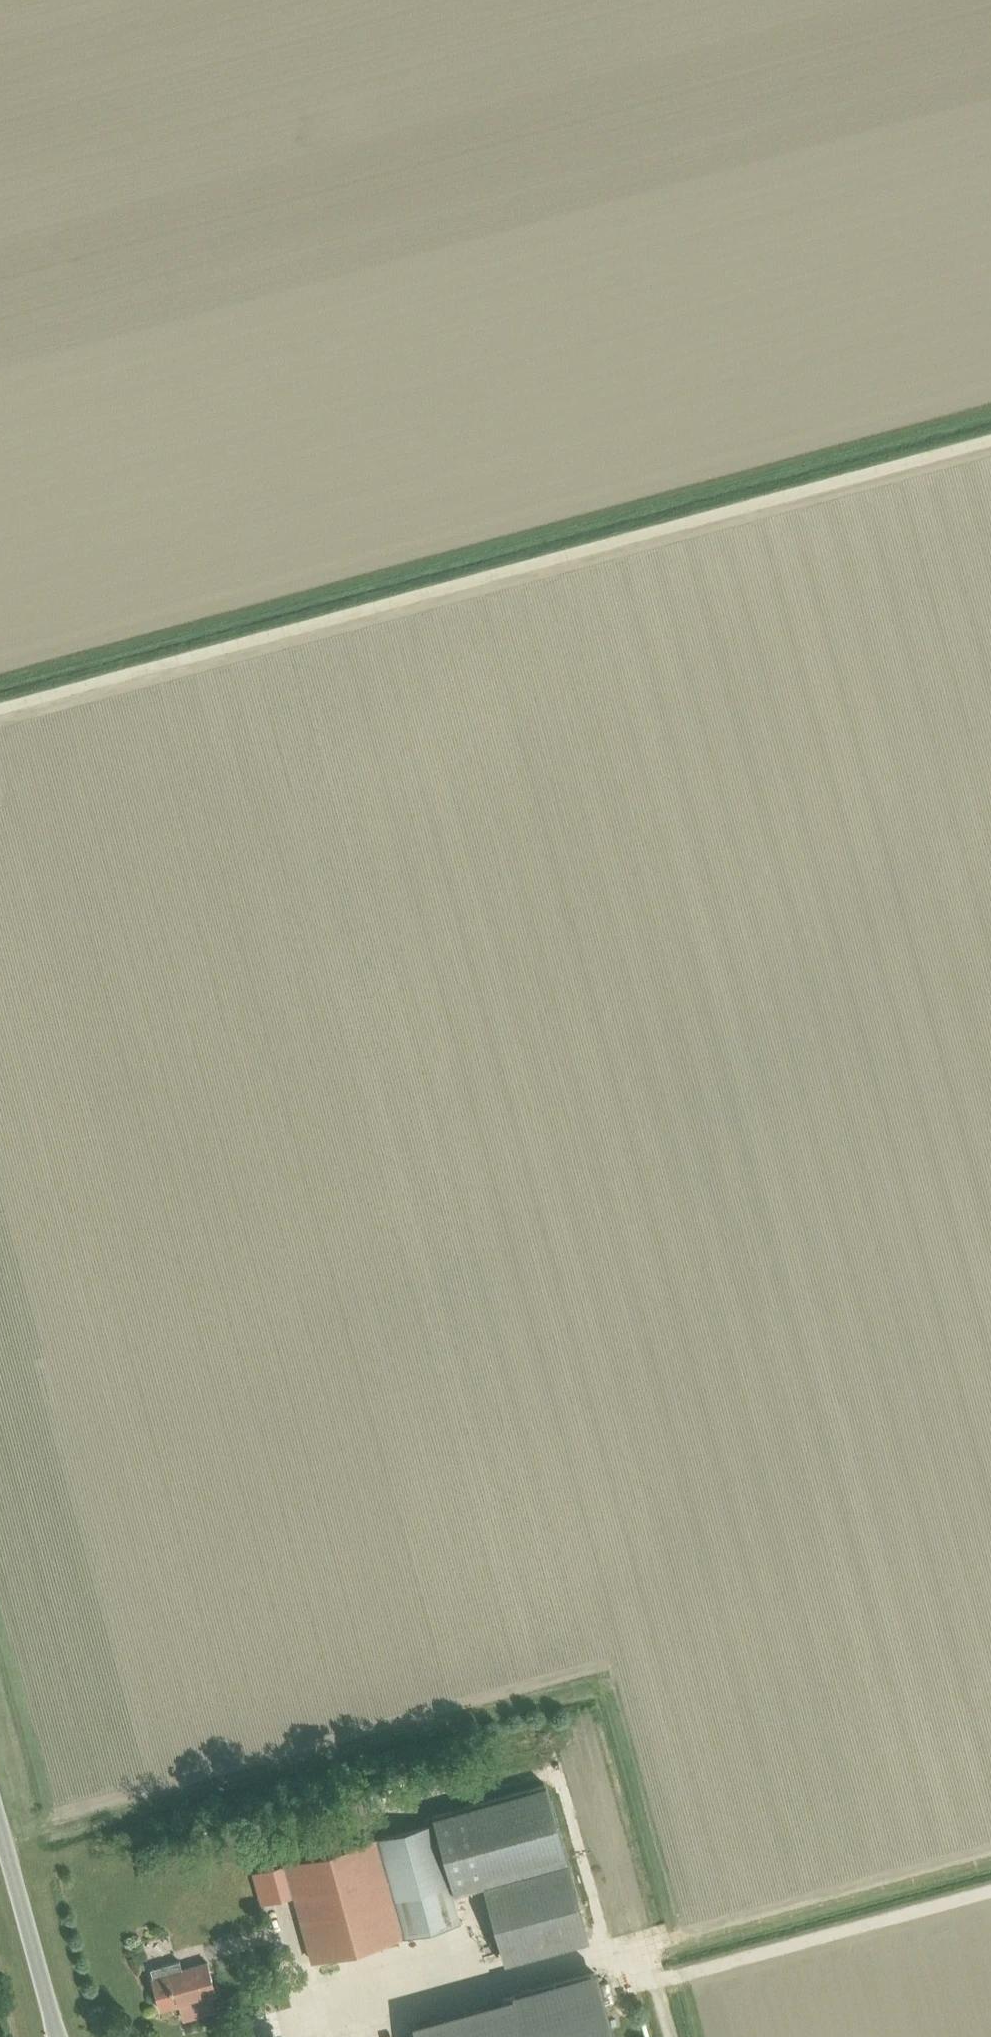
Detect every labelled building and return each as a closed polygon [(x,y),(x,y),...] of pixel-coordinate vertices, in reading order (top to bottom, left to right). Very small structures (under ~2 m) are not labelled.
[(544,1785),(431,1816),(433,1824),(452,1893),(487,1884),(565,1862),(544,1785)] [(459,1921),(452,1893),(433,1824),(377,1839),(404,1936),(459,1921)] [(404,1936),(377,1839),(285,1864),(311,1961),(404,1936)] [(565,1862),(487,1884),(508,1962),(586,1941),(565,1862)] [(261,1905),(286,1898),(277,1868),(253,1874),(261,1905)] [(160,2010),(216,1995),(207,1963),(182,1969),(180,1960),(149,1969),(160,2010)] [(413,2022),(417,2036),(613,2036),(595,1973),(413,2022)]
